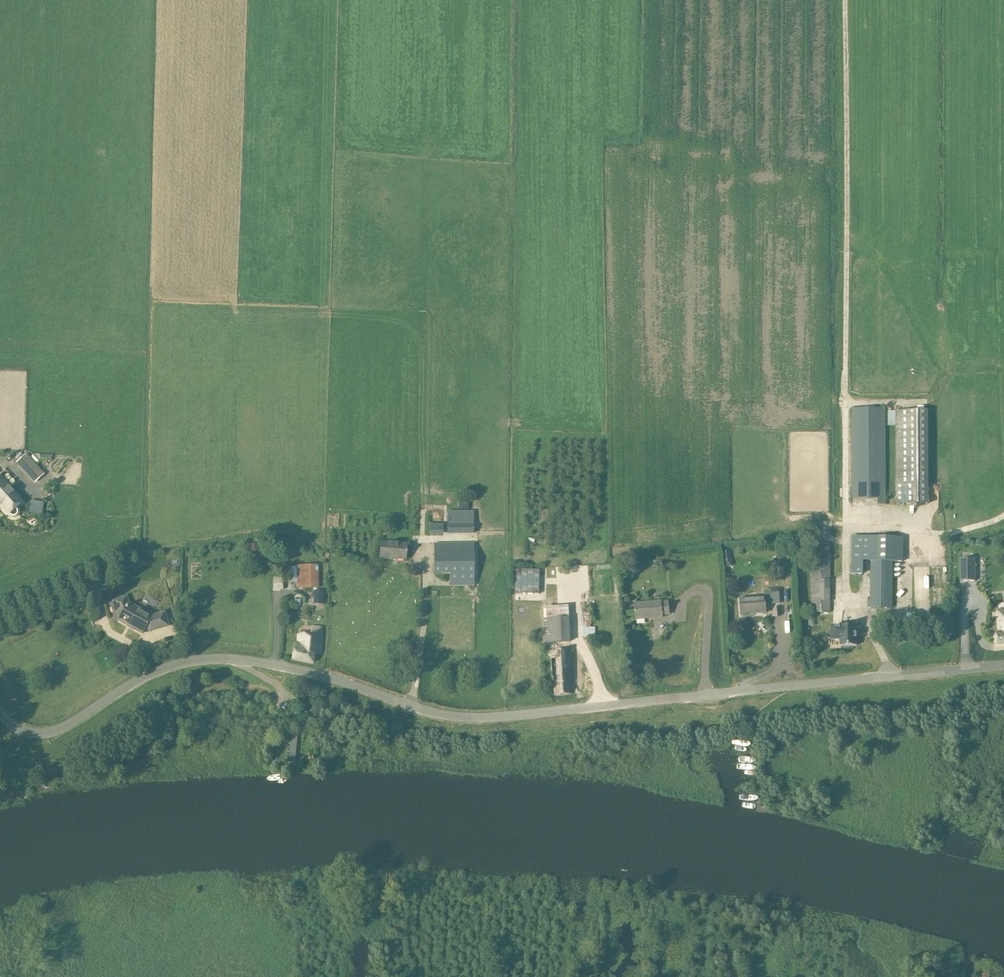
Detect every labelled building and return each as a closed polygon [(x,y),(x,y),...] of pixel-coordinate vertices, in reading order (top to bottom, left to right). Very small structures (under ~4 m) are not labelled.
[(852,408),(852,415),(852,500),(878,499),(878,504),(886,504),(886,408),(852,408)] [(929,504),(929,491),(928,411),(895,411),(896,504),(929,504)] [(36,481),(43,474),(26,455),(18,462),(36,481)] [(8,515),(10,516),(12,517),(14,517),(16,517),(17,515),(18,513),(18,511),(18,509),(16,508),(22,502),(0,477),(0,506),(8,515)] [(31,513),(44,514),(46,501),(32,500),(31,513)] [(474,511),(448,511),(448,525),(448,534),(474,534),(474,531),(474,524),(474,511)] [(443,523),(430,523),(430,534),(443,534),(443,523)] [(863,561),(871,561),(870,608),(892,608),(893,561),(903,562),(904,537),(871,536),(852,536),(852,574),(852,578),(858,578),(858,574),(863,574),(863,561)] [(381,542),(380,557),(406,560),(407,544),(381,542)] [(474,543),(434,543),(434,574),(450,574),(450,586),(474,585),(474,543)] [(258,544),(250,545),(251,555),(260,554),(258,544)] [(830,612),(830,580),(830,545),(811,545),(811,612),(830,612)] [(961,558),(961,581),(975,581),(975,558),(961,558)] [(771,561),(766,569),(774,573),(778,565),(771,561)] [(318,588),(318,587),(318,565),(297,566),(298,588),(318,588)] [(314,590),(314,599),(323,600),(324,591),(314,590)] [(764,590),(765,596),(766,605),(780,603),(779,593),(772,593),(772,590),(764,590)] [(766,605),(765,596),(740,598),(741,615),(766,613),(766,605)] [(151,616),(128,603),(126,597),(113,600),(116,612),(121,615),(118,620),(142,633),(145,628),(150,631),(168,626),(164,612),(151,616)] [(661,602),(661,601),(635,603),(636,620),(663,617),(662,615),(669,614),(668,601),(661,602)] [(547,607),(547,619),(545,619),(546,643),(571,642),(570,618),(569,605),(547,607)] [(582,608),(582,638),(596,637),(596,628),(591,628),(591,607),(582,608)] [(294,642),(292,658),(313,663),(315,653),(322,654),(322,627),(312,626),(311,636),(298,634),(297,643),(294,642)] [(841,647),(857,646),(856,626),(831,627),(832,641),(840,640),(841,647)] [(570,650),(550,651),(552,677),(554,677),(555,695),(573,694),(570,650)] [(297,737),(290,736),(287,762),(294,763),(297,737)] [(49,787),(47,779),(40,781),(42,789),(49,787)]
